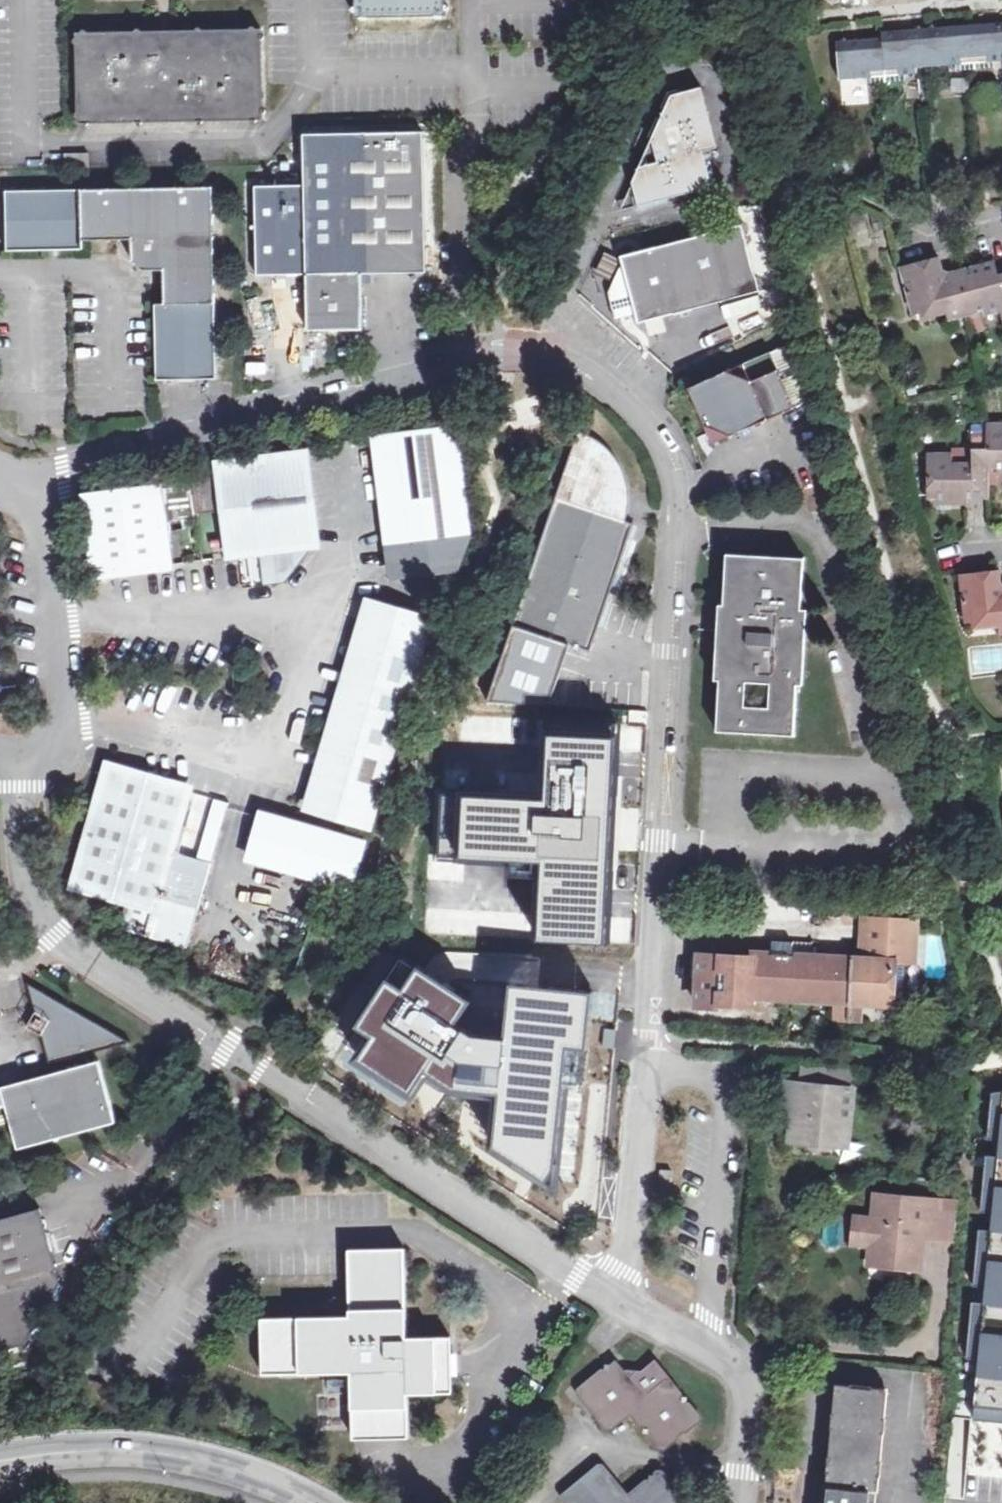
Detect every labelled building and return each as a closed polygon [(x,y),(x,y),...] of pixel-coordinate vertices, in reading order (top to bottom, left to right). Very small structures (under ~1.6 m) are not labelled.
[(353,16),(444,14),(444,0),(353,0),(353,16)] [(972,25),(975,57),(989,56),(989,63),(1001,62),(1001,23),(972,25)] [(930,68),(943,68),(962,66),(962,58),(975,57),(972,25),(928,29),(930,68)] [(75,29),(76,118),(260,114),(258,26),(75,29)] [(883,33),(883,39),(885,72),(886,72),(897,71),(898,77),(915,76),(915,70),(930,68),(928,29),(883,33)] [(839,81),(855,80),(871,78),(871,73),(885,72),(883,39),(836,43),(839,81)] [(943,68),(944,74),(976,72),(1001,70),(1001,62),(989,63),(989,56),(975,57),(962,58),(962,66),(943,68)] [(871,78),(855,80),(855,86),(886,84),(916,82),(915,76),(898,77),(897,71),(886,72),(885,72),(871,73),(871,78)] [(637,208),(710,189),(701,154),(715,150),(698,89),(670,97),(650,141),(656,164),(637,169),(630,184),(637,208)] [(303,134),(304,166),(369,165),(371,273),(427,272),(425,132),(303,134)] [(656,164),(650,141),(637,169),(656,164)] [(369,165),(304,166),(305,184),(269,186),(270,276),(307,275),(308,330),(362,329),(362,274),(371,273),(369,165)] [(631,185),(619,211),(636,207),(631,185)] [(256,275),(270,276),(269,186),(255,186),(256,275)] [(141,268),(164,268),(164,300),(155,300),(156,377),(216,376),(213,187),(7,190),(8,251),(85,250),(85,241),(133,240),(133,260),(141,268)] [(643,323),(743,297),(757,293),(740,227),(626,255),(620,266),(626,286),(633,284),(636,295),(628,297),(633,317),(643,323)] [(946,315),(967,310),(958,268),(946,272),(942,255),(904,265),(914,309),(943,302),(946,315)] [(958,268),(967,310),(998,302),(1001,314),(1001,275),(997,259),(958,268)] [(626,286),(628,297),(636,295),(633,284),(626,286)] [(635,325),(643,323),(633,317),(635,325)] [(721,337),(687,347),(690,360),(724,351),(721,337)] [(703,427),(729,437),(811,400),(786,345),(685,390),(703,427)] [(379,428),(395,573),(455,566),(465,542),(454,419),(379,428)] [(989,467),(1001,467),(1001,424),(988,424),(989,445),(989,467)] [(711,445),(729,437),(703,427),(711,445)] [(579,437),(556,503),(624,526),(628,510),(627,486),(620,469),(608,453),(594,443),(579,437)] [(990,496),(989,467),(989,445),(971,445),(971,461),(952,461),(952,455),(931,455),(930,498),(953,498),(953,501),(968,502),(968,490),(973,490),(972,496),(990,496)] [(316,542),(307,452),(221,463),(192,466),(198,512),(227,509),(230,537),(232,551),(316,542)] [(91,493),(99,571),(168,562),(161,485),(91,493)] [(607,601),(632,529),(624,526),(556,503),(512,627),(513,628),(570,647),(589,653),(607,601)] [(714,680),(720,681),(717,732),(795,735),(797,685),(805,685),(809,609),(801,609),(803,560),(725,556),(723,605),(718,605),(714,680)] [(1001,632),(1001,588),(1001,570),(962,574),(965,621),(998,619),(999,632),(1001,632)] [(329,774),(320,806),(367,821),(429,619),(368,599),(358,636),(369,640),(350,704),(339,700),(319,770),(329,774)] [(513,628),(487,703),(548,707),(570,647),(513,628)] [(358,636),(339,700),(350,704),(369,640),(358,636)] [(614,961),(625,757),(561,754),(557,822),(477,817),(473,878),(554,882),(550,957),(614,961)] [(79,879),(91,883),(131,896),(123,923),(188,943),(213,858),(174,846),(192,785),(113,762),(109,769),(79,879)] [(310,803),(320,806),(329,774),(319,770),(310,803)] [(246,852),(325,875),(353,882),(363,843),(280,819),(257,813),(246,852)] [(895,962),(906,962),(915,962),(918,902),(889,900),(887,920),(894,920),(893,942),(868,941),(865,941),(864,957),(794,954),(775,953),(753,952),(753,957),(745,957),(744,964),(730,963),(731,957),(700,956),(700,958),(698,978),(696,1006),(729,1008),(730,1002),(751,1003),(751,996),(751,991),(766,993),(766,997),(836,1001),(837,990),(850,991),(849,1001),(862,1002),(873,1003),(874,996),(893,997),(893,994),(895,962)] [(870,919),(868,941),(893,942),(894,920),(887,920),(870,919)] [(775,940),(775,953),(794,954),(795,941),(775,940)] [(698,978),(700,958),(692,958),(691,978),(698,978)] [(895,962),(893,994),(904,994),(906,962),(895,962)] [(356,1026),(373,1037),(357,1061),(412,1097),(430,1069),(458,1087),(503,1092),(496,1150),(554,1190),(569,1043),(587,1045),(592,992),(511,983),(505,1037),(472,1034),(453,1021),(468,997),(422,967),(406,991),(387,979),(356,1026)] [(4,1100),(16,1144),(116,1116),(98,1053),(88,1056),(85,1047),(129,1035),(26,978),(34,1006),(26,1021),(39,1028),(47,1059),(59,1055),(61,1063),(17,1075),(0,1081),(0,1086),(4,1100)] [(836,1001),(849,1001),(850,991),(837,990),(836,1001)] [(860,1021),(862,1002),(849,1001),(836,1001),(835,1018),(847,1019),(847,1021),(860,1021)] [(887,1018),(888,1008),(862,1005),(861,1015),(887,1018)] [(803,1069),(801,1086),(848,1091),(850,1074),(803,1069)] [(1001,1155),(1001,1083),(998,1082),(987,1153),(1001,1155)] [(853,1092),(848,1091),(801,1086),(787,1085),(785,1104),(795,1105),(791,1142),(838,1147),(839,1139),(848,1139),(853,1092)] [(1001,1232),(1001,1183),(983,1183),(982,1250),(990,1250),(990,1232),(1001,1232)] [(870,1224),(862,1223),(860,1247),(868,1248),(866,1269),(883,1270),(885,1264),(917,1267),(918,1252),(913,1252),(914,1240),(920,1241),(931,1242),(934,1216),(936,1205),(873,1199),(870,1224)] [(25,1338),(60,1275),(43,1216),(38,1202),(0,1213),(0,1346),(25,1338)] [(934,1216),(931,1242),(951,1244),(954,1217),(934,1216)] [(851,1246),(860,1247),(862,1223),(853,1222),(851,1246)] [(429,1396),(429,1340),(407,1340),(406,1251),(350,1252),(351,1280),(352,1320),(264,1323),(265,1380),(352,1377),(353,1443),(410,1443),(409,1396),(429,1396)] [(972,1320),(991,1322),(994,1301),(1001,1302),(1001,1257),(980,1254),(972,1320)] [(916,1274),(917,1267),(885,1264),(883,1270),(916,1274)] [(1001,1376),(1001,1330),(972,1328),(969,1374),(1001,1376)] [(645,1402),(636,1390),(629,1396),(616,1378),(623,1373),(614,1362),(573,1392),(604,1433),(627,1416),(656,1454),(674,1442),(670,1436),(676,1432),(680,1437),(697,1425),(667,1385),(645,1402)] [(629,1396),(636,1390),(623,1373),(616,1378),(629,1396)] [(1001,1378),(1001,1380),(968,1378),(966,1415),(996,1417),(996,1416),(1001,1416),(1001,1378)] [(835,1390),(830,1448),(879,1452),(884,1394),(835,1390)] [(674,1442),(680,1437),(676,1432),(670,1436),(674,1442)] [(827,1489),(829,1489),(828,1502),(875,1502),(879,1452),(830,1448),(827,1489)] [(927,1502),(950,1502),(956,1452),(932,1449),(930,1467),(927,1502)] [(657,1476),(624,1501),(598,1468),(559,1499),(561,1502),(678,1502),(657,1476)] [(829,1489),(827,1489),(820,1489),(820,1502),(828,1502),(829,1489)]
